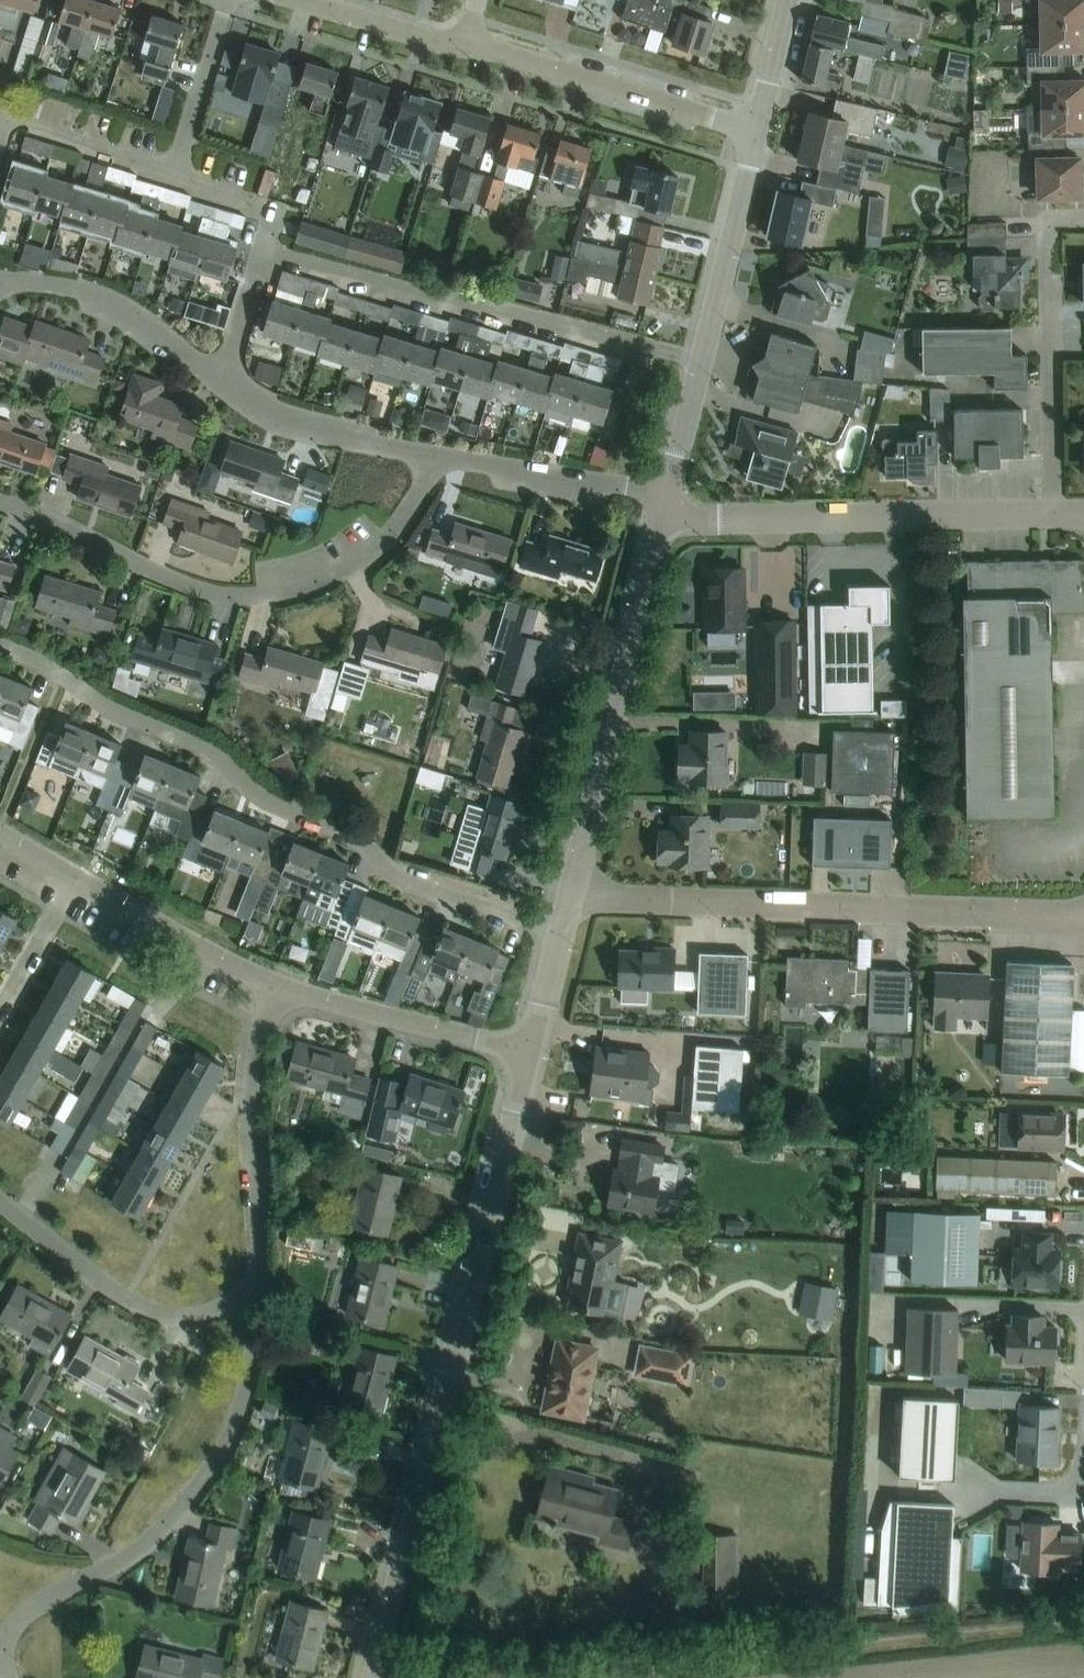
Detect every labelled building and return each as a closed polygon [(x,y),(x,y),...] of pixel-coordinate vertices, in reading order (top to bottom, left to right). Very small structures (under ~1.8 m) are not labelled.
[(0,26),(13,30),(21,7),(34,11),(37,0),(8,0),(0,26)] [(8,0),(0,0),(0,26),(8,0)] [(94,0),(93,0),(65,0),(59,19),(74,23),(67,45),(79,49),(94,0)] [(94,0),(79,49),(77,55),(90,60),(99,31),(113,35),(121,9),(94,0)] [(663,31),(670,9),(665,7),(667,0),(628,0),(622,19),(626,20),(663,31)] [(663,31),(671,34),(673,26),(679,28),(673,44),(702,53),(712,22),(709,20),(713,7),(690,0),(667,0),(665,7),(670,9),(663,31)] [(860,13),(867,15),(875,17),(874,19),(862,16),(859,28),(886,34),(886,33),(888,33),(918,40),(919,39),(919,37),(923,19),(924,16),(894,9),(895,5),(894,5),(881,2),(882,0),(862,0),(860,13)] [(1083,23),(1083,0),(1025,0),(1041,0),(1041,24),(1083,23)] [(152,14),(145,35),(144,39),(161,44),(156,61),(147,59),(143,72),(167,80),(184,24),(152,14)] [(816,14),(809,43),(834,46),(843,49),(857,53),(859,54),(872,56),(881,58),(884,46),(863,41),(855,39),(846,37),(849,24),(850,22),(838,19),(816,14)] [(38,41),(45,19),(31,15),(12,75),(26,79),(38,43),(37,43),(38,40),(38,41)] [(52,45),(60,24),(45,19),(38,41),(52,45)] [(1056,65),(1056,50),(1083,49),(1083,23),(1041,24),(1042,47),(1026,48),(1026,66),(1056,65)] [(290,55),(246,42),(230,99),(274,111),(290,55)] [(36,82),(46,46),(38,43),(26,79),(36,82)] [(828,71),(834,46),(809,43),(801,79),(839,89),(843,75),(828,71)] [(880,60),(881,58),(872,56),(859,54),(853,80),(868,84),(874,58),(880,60)] [(63,62),(58,73),(76,81),(81,70),(63,62)] [(306,62),(300,83),(299,86),(316,91),(306,122),(321,126),(338,72),(306,62)] [(1083,106),(1083,80),(1056,81),(1056,65),(1026,66),(1027,84),(1043,84),(1043,107),(1083,106)] [(114,79),(96,74),(88,99),(105,105),(114,79)] [(355,77),(349,98),(347,104),(340,128),(353,132),(374,138),(389,87),(355,77)] [(163,85),(152,119),(167,123),(177,90),(163,85)] [(422,160),(423,160),(434,163),(443,133),(432,129),(440,103),(406,92),(398,119),(392,118),(385,139),(424,152),(422,160)] [(803,135),(842,144),(845,130),(871,136),(878,108),(836,98),(836,99),(840,100),(831,118),(809,112),(803,135)] [(236,105),(228,103),(223,125),(232,127),(236,105)] [(278,105),(272,142),(285,144),(291,107),(278,105)] [(1028,131),(1028,149),(1057,148),(1057,133),(1083,133),(1083,107),(1043,107),(1043,108),(1027,108),(1028,131)] [(474,202),(482,173),(473,171),(477,155),(479,155),(490,118),(457,108),(449,134),(463,139),(460,149),(463,150),(450,195),(474,202)] [(482,173),(474,202),(497,208),(505,180),(504,180),(509,165),(534,173),(538,159),(534,157),(541,134),(507,123),(496,161),(498,162),(494,177),(482,173)] [(842,145),(842,144),(803,135),(798,159),(821,163),(821,183),(816,182),(816,183),(836,188),(858,193),(868,151),(842,145)] [(50,156),(54,144),(38,139),(35,152),(50,156)] [(548,146),(541,167),(539,174),(566,182),(563,192),(577,197),(581,186),(580,186),(591,149),(560,140),(557,149),(548,146)] [(54,144),(50,156),(66,161),(70,149),(54,144)] [(950,145),(945,165),(964,169),(968,150),(950,145)] [(392,150),(379,147),(370,174),(385,178),(392,150)] [(1052,149),(1028,149),(1029,173),(1038,172),(1038,197),(1079,196),(1079,198),(1080,198),(1079,157),(1052,157),(1052,149)] [(93,161),(81,157),(77,169),(89,173),(93,161)] [(285,187),(291,162),(279,159),(273,184),(285,187)] [(99,196),(108,166),(94,161),(84,191),(72,188),(62,219),(90,228),(99,196)] [(109,166),(105,178),(120,182),(124,170),(109,166)] [(633,188),(629,201),(641,204),(648,206),(647,208),(669,213),(678,176),(636,166),(631,187),(633,188)] [(35,206),(44,175),(16,167),(7,198),(35,206)] [(62,219),(72,188),(73,184),(44,175),(35,206),(62,214),(61,219),(62,219)] [(836,188),(816,183),(802,180),(799,195),(777,190),(771,218),(767,217),(764,231),(768,232),(767,236),(801,244),(811,202),(832,206),(836,188)] [(159,199),(163,187),(147,182),(138,212),(126,209),(117,240),(144,248),(153,217),(159,199)] [(174,203),(178,191),(163,187),(159,199),(174,203)] [(637,218),(641,204),(629,201),(589,192),(586,206),(637,218)] [(869,195),(868,207),(866,237),(881,238),(884,209),(885,196),(869,195)] [(117,240),(126,209),(127,205),(99,196),(90,228),(91,228),(117,236),(116,240),(117,240)] [(214,220),(217,207),(201,203),(198,215),(203,216),(197,235),(180,230),(171,261),(199,269),(214,220)] [(217,207),(214,220),(229,224),(233,212),(217,207)] [(171,261),(180,230),(182,226),(153,217),(144,248),(171,257),(170,261),(171,261)] [(659,246),(664,225),(637,219),(637,218),(632,239),(631,239),(628,251),(581,241),(581,242),(575,241),(572,256),(655,275),(661,246),(659,246)] [(229,224),(214,220),(199,269),(226,278),(237,242),(226,239),(229,224)] [(350,237),(301,221),(295,240),(344,255),(346,250),(350,237)] [(1006,222),(984,223),(967,223),(967,239),(984,238),(1006,237),(1006,222)] [(402,252),(350,237),(346,250),(344,255),(344,256),(396,271),(402,252)] [(1005,253),(984,254),(973,254),(973,274),(981,273),(981,293),(978,296),(978,306),(981,309),(992,309),(995,306),(998,306),(1020,305),(1020,279),(1026,279),(1025,260),(1006,260),(1005,253)] [(648,304),(655,275),(572,256),(567,278),(586,282),(587,275),(621,283),(618,297),(648,304)] [(456,270),(467,280),(477,270),(467,260),(456,270)] [(292,340),(311,278),(283,270),(277,289),(273,301),(264,332),(292,340)] [(828,282),(799,274),(790,271),(784,290),(779,293),(777,301),(774,300),(771,312),(792,318),(810,323),(811,317),(822,320),(827,317),(830,304),(828,299),(824,298),(828,282)] [(542,284),(509,276),(505,293),(538,302),(542,284)] [(319,353),(329,322),(330,318),(312,313),(318,295),(323,296),(327,283),(311,278),(292,340),(320,349),(318,353),(319,353)] [(362,312),(365,300),(349,295),(346,307),(362,312)] [(365,300),(362,312),(377,316),(381,304),(365,300)] [(216,314),(187,305),(184,316),(224,328),(229,312),(218,309),(216,314)] [(423,313),(406,308),(403,320),(419,325),(423,313)] [(439,317),(423,313),(419,325),(435,330),(439,317)] [(34,327),(5,317),(0,331),(0,356),(23,363),(25,357),(59,368),(96,381),(104,357),(85,351),(89,339),(36,321),(34,327)] [(476,337),(480,325),(463,320),(460,332),(475,337),(476,337)] [(347,362),(356,331),(329,322),(319,353),(347,362)] [(487,396),(498,360),(504,342),(506,333),(480,325),(476,337),(475,337),(472,346),(469,356),(461,388),(487,396)] [(1011,326),(989,326),(922,328),(922,351),(922,373),(994,372),(994,387),(1027,387),(1027,354),(1011,354),(1011,326)] [(374,370),(383,339),(356,331),(347,362),(374,370)] [(533,350),(537,338),(520,333),(517,345),(532,350),(533,350)] [(801,399),(808,375),(817,345),(772,333),(765,357),(754,363),(760,375),(753,399),(798,411),(801,399)] [(403,376),(413,344),(385,335),(374,370),(376,371),(377,368),(403,376)] [(527,369),(543,374),(548,355),(552,343),(537,338),(533,350),(532,350),(527,369)] [(421,346),(414,343),(404,375),(432,383),(441,351),(421,346)] [(575,413),(594,351),(577,346),(568,377),(555,373),(554,377),(544,409),(546,409),(547,405),(575,413)] [(461,388),(469,356),(442,348),(441,351),(433,379),(461,388)] [(853,380),(863,381),(882,383),(886,352),(857,348),(853,380)] [(614,385),(621,359),(609,355),(594,351),(575,413),(603,422),(612,390),(614,385)] [(260,359),(254,379),(277,385),(282,366),(260,359)] [(614,385),(623,387),(631,362),(621,359),(614,385)] [(527,369),(498,360),(487,396),(489,396),(490,392),(518,401),(527,369)] [(554,377),(543,374),(527,369),(518,401),(544,409),(554,377)] [(135,375),(123,408),(121,415),(155,427),(152,434),(190,447),(198,424),(179,418),(183,406),(156,396),(160,383),(135,375)] [(863,381),(853,380),(830,377),(808,375),(801,399),(822,405),(850,412),(854,414),(863,381)] [(360,413),(367,389),(351,384),(345,400),(351,402),(348,410),(360,413)] [(949,390),(929,389),(929,421),(950,421),(949,390)] [(1022,409),(954,409),(954,456),(978,456),(979,465),(999,465),(999,455),(1023,455),(1022,409)] [(772,484),(784,478),(797,431),(742,416),(732,451),(751,457),(748,467),(755,480),(772,484)] [(0,420),(0,460),(35,472),(45,443),(10,432),(13,424),(0,420)] [(588,429),(583,447),(596,451),(600,432),(588,429)] [(937,462),(936,440),(936,429),(917,429),(917,440),(897,440),(894,437),(884,437),(881,440),(881,451),(885,454),(885,476),(911,476),(911,482),(930,481),(930,462),(937,462)] [(231,441),(224,462),(222,469),(257,481),(254,490),(290,502),(299,478),(280,472),(284,460),(231,441)] [(71,454),(70,457),(63,478),(82,485),(78,497),(131,515),(141,485),(107,474),(109,467),(71,454)] [(64,459),(56,456),(51,472),(59,474),(64,459)] [(158,478),(162,467),(151,464),(148,474),(158,478)] [(309,468),(303,485),(326,494),(332,476),(309,468)] [(172,498),(171,502),(164,523),(183,529),(178,541),(231,560),(241,531),(207,519),(209,511),(172,498)] [(253,512),(248,526),(267,533),(272,518),(253,512)] [(426,553),(447,559),(464,565),(466,557),(501,568),(510,539),(457,522),(453,535),(433,529),(426,553)] [(527,541),(521,562),(520,566),(558,577),(560,570),(595,580),(604,551),(550,535),(547,547),(527,541)] [(8,589),(15,565),(0,560),(0,587),(8,589)] [(967,583),(967,597),(963,597),(967,816),(1055,815),(1051,613),(1083,612),(1083,560),(967,561),(967,583)] [(743,568),(705,568),(706,629),(744,629),(743,568)] [(46,576),(37,605),(72,616),(70,623),(108,634),(115,610),(96,604),(99,592),(46,576)] [(820,604),(808,604),(811,707),(822,707),(873,707),(872,662),(871,622),(890,622),(889,584),(852,585),(848,589),(849,604),(820,604)] [(438,614),(448,617),(452,603),(442,600),(438,614)] [(496,685),(526,694),(542,641),(529,637),(535,617),(538,609),(513,602),(511,610),(499,648),(507,650),(496,685)] [(757,712),(795,711),(794,621),(756,621),(757,712)] [(227,660),(213,656),(216,644),(163,628),(159,640),(140,635),(132,659),(205,681),(219,685),(227,660)] [(362,659),(399,670),(396,678),(434,689),(440,671),(438,671),(446,644),(393,628),(389,641),(369,635),(362,659)] [(279,681),(314,692),(323,662),(269,646),(266,659),(245,653),(238,677),(277,689),(279,681)] [(361,665),(345,661),(336,691),(352,696),(361,665)] [(0,688),(0,725),(14,731),(9,743),(22,748),(39,706),(26,701),(32,687),(5,676),(0,688)] [(733,709),(733,692),(691,692),(691,709),(733,709)] [(493,701),(471,695),(467,709),(488,715),(482,738),(489,740),(478,776),(507,785),(523,731),(511,727),(517,708),(493,701)] [(907,699),(881,699),(881,716),(907,716),(907,699)] [(398,728),(388,725),(390,719),(378,715),(376,721),(367,719),(363,731),(394,741),(398,728)] [(851,729),(833,729),(832,768),(831,790),(892,792),(893,770),(895,731),(872,730),(873,718),(851,717),(851,729)] [(81,764),(93,732),(67,721),(61,736),(48,731),(36,761),(49,766),(55,753),(70,759),(64,772),(76,777),(81,764)] [(724,782),(726,731),(691,730),(690,745),(680,745),(679,778),(689,778),(689,781),(724,782)] [(465,734),(437,731),(435,753),(462,756),(465,734)] [(115,758),(121,743),(93,732),(81,764),(76,777),(102,788),(115,758)] [(288,751),(300,776),(314,769),(302,744),(288,751)] [(160,795),(173,764),(146,753),(140,768),(134,785),(160,795)] [(108,809),(127,763),(115,758),(102,788),(96,804),(108,809)] [(134,785),(140,768),(127,763),(108,809),(122,815),(134,785)] [(194,790),(200,775),(173,764),(160,795),(155,809),(182,819),(194,790)] [(804,769),(803,785),(825,785),(825,770),(804,769)] [(197,819),(207,795),(194,790),(182,819),(175,834),(189,840),(197,819)] [(521,804),(500,797),(491,795),(487,811),(469,806),(457,843),(468,846),(462,866),(487,873),(493,853),(505,857),(521,804)] [(758,826),(759,804),(722,803),(721,825),(758,826)] [(230,852),(243,821),(215,810),(209,824),(198,854),(225,865),(230,852)] [(706,865),(707,816),(672,814),(671,831),(660,830),(659,861),(670,861),(670,864),(706,865)] [(892,819),(813,816),(812,864),(890,867),(892,819)] [(198,854),(209,824),(197,819),(189,840),(185,849),(198,854)] [(264,846),(269,832),(243,821),(230,852),(225,865),(236,870),(241,857),(256,863),(264,846)] [(304,897),(322,852),(294,841),(288,856),(282,873),(297,879),(292,892),(304,897)] [(264,881),(276,851),(264,846),(256,863),(251,876),(264,881)] [(282,873),(288,856),(276,851),(264,881),(277,886),(282,873)] [(343,878),(349,863),(322,852),(304,897),(303,900),(313,905),(314,903),(329,910),(343,878)] [(239,875),(233,896),(246,900),(252,879),(239,875)] [(347,904),(355,883),(343,878),(329,910),(324,922),(338,928),(344,913),(347,904)] [(372,954),(392,905),(365,894),(359,909),(347,939),(362,945),(361,949),(372,954)] [(241,903),(236,915),(249,920),(254,908),(241,903)] [(347,939),(359,909),(347,904),(344,913),(338,928),(335,934),(347,939)] [(413,931),(419,916),(392,905),(372,954),(373,954),(375,949),(401,960),(413,931)] [(2,944),(17,918),(0,909),(0,942),(2,944)] [(459,969),(471,937),(444,926),(438,941),(427,971),(454,982),(459,969)] [(409,974),(425,936),(413,931),(401,960),(398,969),(409,974)] [(427,971),(438,941),(425,936),(409,974),(424,979),(427,971)] [(323,965),(318,977),(331,982),(347,943),(334,937),(326,956),(323,965)] [(498,951),(499,948),(471,937),(459,969),(485,980),(480,992),(475,990),(467,1009),(486,1017),(510,956),(498,951)] [(672,988),(673,969),(674,947),(653,946),(653,950),(620,949),(619,986),(622,987),(621,1003),(648,1004),(648,988),(672,988)] [(699,952),(699,974),(697,1012),(745,1013),(747,954),(699,952)] [(787,956),(786,978),(785,1005),(805,1006),(805,1001),(869,1003),(868,1030),(907,1031),(909,970),(870,968),(870,972),(848,971),(848,958),(787,956)] [(54,984),(81,999),(95,974),(68,958),(54,984)] [(1071,1008),(1073,964),(1007,961),(1003,1071),(1068,1074),(1070,1035),(1083,1036),(1083,1009),(1071,1008)] [(936,971),(935,993),(934,1014),(935,1014),(935,1026),(953,1027),(953,1015),(987,1017),(988,977),(964,976),(964,972),(936,971)] [(121,987),(145,999),(151,987),(127,975),(121,987)] [(66,1024),(81,999),(54,984),(39,1008),(66,1024)] [(120,1022),(132,1029),(147,1003),(112,984),(108,992),(124,1001),(122,1004),(127,1007),(120,1022)] [(390,987),(386,997),(398,1001),(402,992),(390,987)] [(52,1049),(66,1024),(39,1008),(25,1033),(52,1049)] [(131,1046),(143,1053),(157,1027),(146,1021),(135,1040),(131,1046)] [(118,1054),(132,1029),(120,1022),(106,1047),(118,1054)] [(52,1049),(25,1033),(11,1058),(38,1073),(47,1058),(53,1062),(50,1066),(75,1081),(83,1067),(52,1049)] [(983,1041),(982,1062),(1001,1063),(1002,1042),(983,1041)] [(288,1077),(309,1083),(343,1092),(338,1112),(359,1118),(370,1079),(350,1074),(354,1058),(297,1043),(288,1077)] [(590,1093),(612,1096),(642,1100),(643,1086),(652,1087),(659,1082),(660,1072),(654,1064),(648,1064),(649,1052),(619,1048),(597,1045),(593,1074),(593,1073),(590,1093)] [(739,1110),(744,1049),(696,1045),(691,1106),(739,1110)] [(129,1078),(143,1053),(131,1046),(118,1071),(129,1078)] [(104,1078),(118,1054),(106,1047),(101,1054),(90,1048),(81,1065),(104,1078)] [(183,1076),(210,1091),(225,1066),(198,1050),(183,1076)] [(38,1073),(11,1058),(0,1077),(0,1084),(24,1098),(38,1073)] [(89,1103),(104,1078),(81,1065),(80,1066),(92,1072),(78,1096),(89,1103)] [(104,1096),(115,1102),(129,1078),(118,1071),(104,1096)] [(394,1139),(400,1110),(431,1118),(452,1125),(459,1105),(460,1105),(462,1100),(461,1100),(463,1090),(411,1073),(408,1084),(402,1083),(399,1083),(398,1087),(394,1086),(395,1081),(380,1077),(374,1098),(366,1133),(394,1139)] [(196,1116),(210,1091),(183,1076),(169,1101),(196,1116)] [(24,1098),(0,1084),(0,1118),(9,1123),(24,1098)] [(89,1103),(78,1096),(78,1097),(69,1092),(55,1116),(75,1128),(89,1103)] [(101,1127),(115,1102),(104,1096),(90,1121),(101,1127)] [(182,1141),(196,1116),(169,1101),(155,1125),(182,1141)] [(1065,1114),(1043,1113),(1019,1112),(1018,1146),(1064,1148),(1065,1114)] [(61,1153),(75,1128),(55,1116),(54,1117),(56,1117),(50,1128),(58,1132),(50,1147),(61,1153)] [(87,1152),(101,1127),(90,1121),(76,1146),(87,1152)] [(168,1165),(182,1141),(155,1125),(141,1150),(168,1165)] [(663,1145),(645,1143),(623,1139),(620,1155),(622,1155),(619,1170),(614,1169),(608,1203),(652,1210),(658,1175),(654,1174),(656,1160),(660,1160),(663,1145)] [(377,1146),(364,1143),(362,1153),(374,1156),(377,1146)] [(73,1177),(87,1152),(76,1146),(61,1171),(73,1177)] [(916,1148),(892,1146),(890,1162),(915,1164),(916,1148)] [(751,1147),(751,1159),(769,1161),(770,1148),(751,1147)] [(154,1190),(168,1165),(141,1150),(127,1175),(154,1190)] [(1056,1161),(937,1156),(935,1188),(1055,1193),(1056,1161)] [(401,1176),(379,1171),(366,1167),(351,1225),(386,1233),(401,1176)] [(139,1216),(154,1190),(127,1175),(112,1200),(139,1216)] [(1062,1224),(1083,1224),(1083,1196),(1063,1196),(1062,1224)] [(999,1198),(998,1210),(1047,1212),(1048,1200),(999,1198)] [(887,1209),(885,1250),(912,1251),(910,1280),(976,1282),(979,1212),(887,1209)] [(1051,1233),(1029,1232),(1023,1231),(1023,1247),(1014,1247),(1012,1284),(1034,1285),(1038,1289),(1047,1290),(1051,1285),(1057,1286),(1059,1249),(1050,1248),(1051,1233)] [(590,1309),(602,1312),(623,1316),(629,1283),(612,1280),(620,1241),(601,1237),(580,1233),(572,1273),(575,1274),(569,1305),(590,1309)] [(396,1265),(375,1260),(362,1256),(347,1314),(382,1323),(396,1265)] [(813,1316),(831,1319),(837,1286),(820,1283),(813,1316)] [(18,1286),(7,1305),(1,1317),(34,1336),(29,1345),(48,1355),(70,1315),(18,1286)] [(907,1307),(904,1372),(956,1374),(958,1309),(907,1307)] [(1043,1316),(1022,1315),(1013,1314),(1012,1324),(1008,1324),(1006,1359),(1054,1361),(1056,1326),(1043,1326),(1043,1316)] [(86,1337),(75,1356),(68,1368),(117,1396),(115,1401),(135,1412),(147,1390),(129,1380),(137,1366),(136,1366),(136,1359),(126,1354),(121,1357),(86,1337)] [(596,1348),(585,1346),(564,1341),(555,1381),(549,1380),(543,1409),(582,1417),(596,1348)] [(394,1355),(373,1349),(360,1346),(346,1404),(380,1412),(394,1355)] [(688,1384),(693,1357),(642,1347),(636,1373),(688,1384)] [(33,1403),(49,1376),(37,1369),(21,1396),(33,1403)] [(1002,1407),(1003,1389),(965,1387),(964,1405),(1002,1407)] [(954,1478),(959,1399),(903,1396),(899,1475),(954,1478)] [(1058,1406),(1037,1405),(1020,1404),(1017,1459),(1056,1461),(1058,1406)] [(316,1488),(331,1430),(296,1421),(282,1479),(316,1488)] [(8,1487),(25,1457),(8,1447),(14,1436),(0,1428),(0,1483),(8,1487)] [(132,1455),(144,1462),(149,1452),(137,1446),(132,1455)] [(104,1471),(84,1460),(72,1453),(44,1503),(39,1501),(28,1520),(51,1532),(61,1515),(75,1522),(75,1521),(79,1523),(87,1509),(83,1507),(84,1505),(83,1504),(86,1499),(87,1500),(104,1471)] [(592,1478),(573,1473),(552,1467),(538,1517),(552,1521),(551,1524),(555,1525),(556,1522),(601,1534),(600,1540),(626,1547),(633,1522),(609,1516),(616,1490),(590,1483),(592,1478)] [(880,1527),(876,1603),(894,1604),(894,1612),(959,1605),(963,1535),(952,1535),(954,1503),(897,1500),(889,1500),(880,1527)] [(329,1520),(307,1514),(294,1511),(279,1568),(314,1577),(329,1520)] [(1008,1524),(1007,1556),(1022,1556),(1021,1569),(1055,1571),(1055,1566),(1079,1567),(1080,1555),(1081,1533),(1057,1532),(1058,1523),(1024,1521),(1024,1525),(1008,1524)] [(235,1528),(233,1528),(211,1522),(207,1542),(191,1538),(177,1596),(211,1604),(224,1547),(231,1548),(235,1528)] [(703,1590),(703,1600),(703,1622),(722,1622),(722,1591),(731,1591),(732,1535),(705,1535),(705,1590),(703,1590)] [(326,1610),(305,1604),(292,1601),(277,1659),(312,1667),(326,1610)] [(167,1651),(145,1646),(137,1677),(219,1677),(224,1659),(203,1653),(201,1660),(167,1651)]
